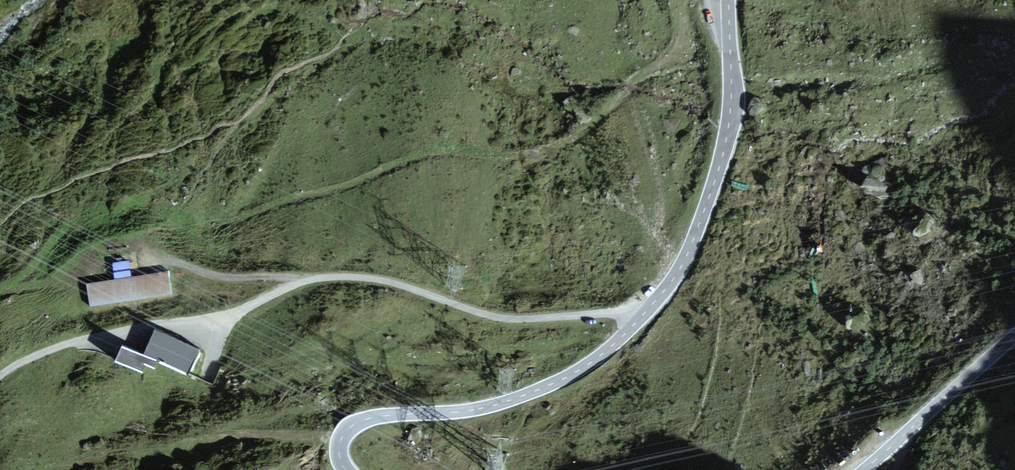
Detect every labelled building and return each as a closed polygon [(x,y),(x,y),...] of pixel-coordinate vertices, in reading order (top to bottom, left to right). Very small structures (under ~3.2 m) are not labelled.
[(87,307),(169,296),(166,273),(84,284),(87,307)] [(155,362),(187,377),(198,351),(154,331),(142,357),(155,362)] [(152,371),(155,362),(142,357),(121,347),(114,363),(139,374),(143,367),(152,371)]
